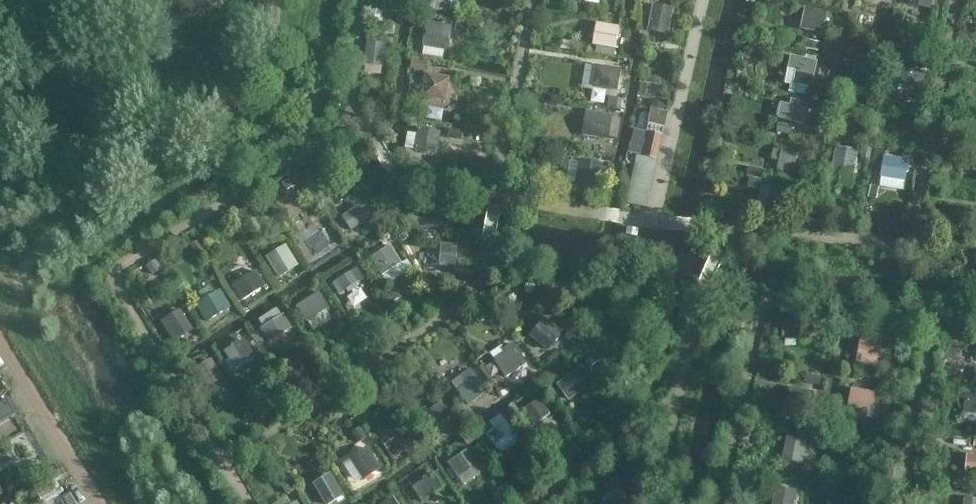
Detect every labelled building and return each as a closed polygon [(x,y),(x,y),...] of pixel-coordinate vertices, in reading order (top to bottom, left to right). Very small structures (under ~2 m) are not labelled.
[(430,11),(448,15),(449,12),(458,14),(462,0),(432,0),(430,11)] [(907,7),(930,11),(932,0),(909,0),(907,7)] [(674,10),(653,6),(648,34),(669,38),(674,10)] [(822,37),(827,15),(804,10),(799,31),(822,37)] [(448,54),(453,29),(427,24),(423,49),(448,54)] [(469,27),(457,25),(455,35),(468,36),(469,27)] [(620,30),(597,25),(593,48),(597,49),(595,56),(615,60),(620,30)] [(819,53),(821,44),(808,41),(806,50),(819,53)] [(575,53),(576,44),(562,42),(560,51),(575,53)] [(386,45),(366,44),(364,67),(384,68),(386,45)] [(911,47),(900,44),(897,57),(909,60),(911,47)] [(812,90),(818,63),(790,57),(784,84),(812,90)] [(427,63),(412,61),(411,70),(425,73),(427,63)] [(878,68),(855,64),(851,88),(874,91),(878,68)] [(592,92),(592,88),(618,92),(621,72),(595,67),(595,68),(585,67),(582,90),(592,92)] [(912,72),(883,67),(880,84),(909,89),(912,72)] [(450,79),(425,75),(421,100),(446,104),(450,79)] [(622,102),(609,99),(607,108),(621,111),(622,102)] [(808,105),(790,101),(789,107),(780,105),(777,121),(804,126),(808,105)] [(665,105),(653,102),(648,125),(665,129),(669,114),(663,113),(665,105)] [(609,142),(613,117),(586,112),(582,137),(609,142)] [(792,128),(777,125),(776,134),(790,137),(792,128)] [(441,133),(418,129),(417,135),(408,134),(405,150),(437,155),(441,133)] [(663,137),(634,130),(628,154),(657,161),(663,137)] [(464,133),(450,131),(448,140),(462,143),(464,133)] [(794,176),(799,148),(782,145),(780,152),(773,151),(771,162),(779,163),(777,173),(794,176)] [(858,152),(835,149),(830,183),(849,186),(850,176),(855,177),(858,152)] [(909,163),(885,159),(886,151),(874,149),(870,175),(881,177),(879,189),(904,193),(909,163)] [(646,210),(657,162),(636,158),(626,206),(646,210)] [(598,191),(603,168),(580,163),(580,165),(570,163),(566,182),(576,184),(575,187),(598,191)] [(296,188),(292,180),(282,185),(286,193),(296,188)] [(878,188),(871,187),(868,199),(875,201),(878,188)] [(770,188),(770,190),(761,188),(758,208),(765,210),(765,214),(787,218),(792,192),(770,188)] [(365,204),(342,219),(351,233),(375,218),(365,204)] [(339,218),(332,206),(324,211),(332,222),(339,218)] [(315,255),(337,240),(326,224),(304,238),(315,255)] [(409,240),(406,234),(399,238),(402,244),(409,240)] [(278,280),(299,267),(286,246),(265,260),(278,280)] [(441,246),(440,258),(457,259),(457,268),(464,268),(465,252),(458,252),(458,247),(441,246)] [(391,247),(371,260),(388,287),(413,271),(407,262),(402,265),(391,247)] [(242,303),(267,287),(257,271),(232,287),(242,303)] [(357,271),(333,286),(339,296),(363,280),(357,271)] [(361,283),(347,293),(356,306),(370,296),(361,283)] [(231,310),(221,292),(214,296),(209,288),(198,295),(202,303),(196,307),(206,324),(231,310)] [(401,299),(393,289),(385,294),(393,305),(401,299)] [(319,294),(296,308),(307,325),(308,324),(314,333),(332,322),(326,313),(330,310),(319,294)] [(263,329),(260,331),(269,346),(293,331),(284,316),(281,318),(277,310),(259,322),(263,329)] [(193,332),(181,312),(162,324),(174,344),(193,332)] [(339,313),(331,318),(337,328),(346,323),(339,313)] [(815,349),(821,322),(792,316),(786,344),(815,349)] [(884,318),(861,318),(860,341),(884,342),(884,318)] [(564,335),(545,320),(530,338),(549,353),(564,335)] [(581,341),(570,332),(565,340),(575,348),(581,341)] [(266,345),(259,334),(252,338),(259,349),(266,345)] [(244,341),(223,354),(235,372),(256,359),(244,341)] [(494,364),(505,380),(528,365),(514,344),(504,351),(501,347),(490,355),(496,363),(494,364)] [(590,352),(582,359),(590,370),(599,363),(590,352)] [(583,368),(557,386),(569,403),(595,385),(583,368)] [(481,384),(470,370),(451,385),(468,408),(485,395),(481,389),(481,384)] [(507,390),(499,379),(492,383),(500,395),(501,395),(504,399),(511,394),(508,389),(507,390)] [(859,414),(863,382),(839,379),(835,411),(859,414)] [(0,404),(0,423),(17,412),(8,399),(0,404)] [(539,400),(523,412),(535,428),(551,416),(539,400)] [(424,417),(434,432),(452,419),(441,405),(424,417)] [(512,418),(520,413),(514,405),(507,409),(512,418)] [(471,416),(467,411),(460,416),(464,422),(471,416)] [(494,431),(486,437),(498,454),(517,441),(500,417),(489,424),(494,431)] [(798,453),(801,424),(774,420),(771,450),(798,453)] [(380,442),(393,460),(406,451),(401,445),(412,438),(403,426),(380,442)] [(359,429),(352,434),(359,445),(367,440),(359,429)] [(954,442),(953,469),(975,469),(975,443),(954,442)] [(343,466),(357,487),(382,471),(368,450),(343,466)] [(482,475),(467,453),(449,465),(463,487),(482,475)] [(412,490),(422,503),(423,503),(447,488),(437,473),(412,490)] [(313,486),(324,503),(335,503),(344,498),(331,476),(313,486)] [(288,481),(280,486),(288,498),(296,493),(288,481)] [(800,487),(776,483),(772,503),(797,503),(800,487)] [(820,485),(818,503),(842,503),(843,487),(820,485)] [(48,499),(50,503),(80,503),(71,487),(48,499)] [(601,501),(603,503),(627,503),(618,490),(601,501)]
